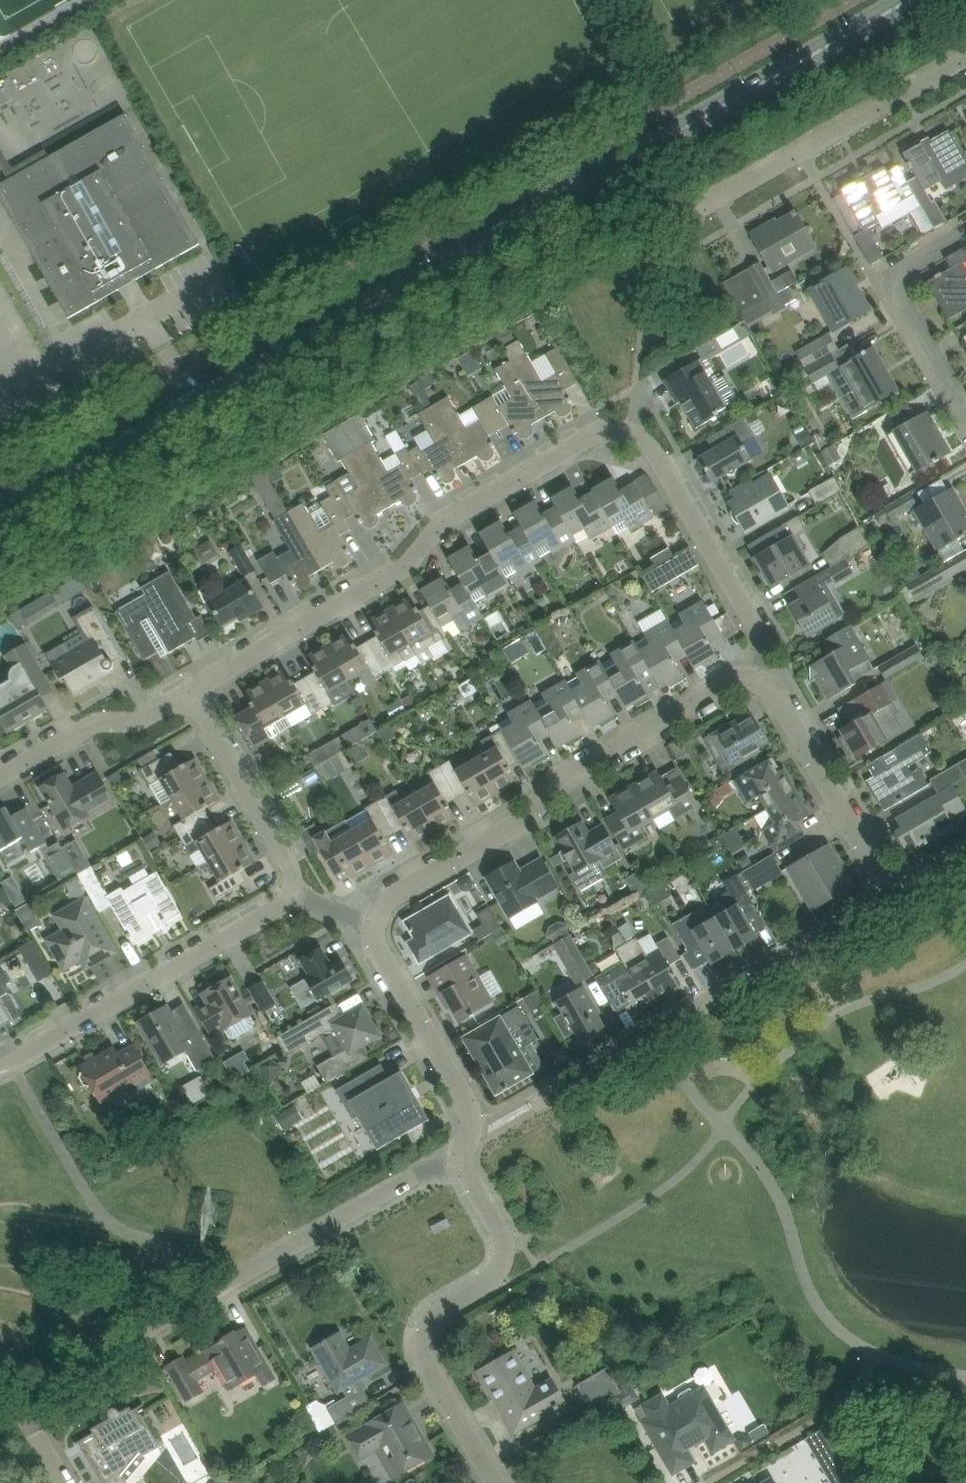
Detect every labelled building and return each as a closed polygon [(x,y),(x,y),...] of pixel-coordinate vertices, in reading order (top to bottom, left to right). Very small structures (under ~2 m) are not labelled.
[(664,73),(669,82),(678,77),(673,68),(664,73)] [(9,102),(0,86),(0,107),(9,102)] [(12,178),(0,185),(0,197),(69,318),(200,244),(190,227),(125,114),(12,178)] [(905,155),(909,163),(907,164),(910,170),(913,168),(917,177),(908,182),(914,193),(913,194),(920,205),(933,229),(947,222),(935,200),(932,202),(930,198),(925,190),(941,182),(945,189),(965,178),(965,163),(948,132),(932,142),(922,147),(921,145),(905,155)] [(887,173),(884,167),(857,182),(856,181),(841,190),(864,231),(868,229),(879,222),(875,215),(902,200),(902,201),(903,201),(903,200),(913,194),(914,193),(908,182),(907,182),(898,167),(887,173)] [(751,235),(772,271),(800,255),(798,251),(813,243),(795,211),(790,213),(792,216),(776,225),(777,228),(770,232),(767,226),(751,235)] [(864,231),(854,237),(871,265),(884,258),(868,229),(864,231)] [(942,274),(941,272),(935,276),(936,278),(928,282),(937,299),(940,297),(944,304),(941,306),(948,319),(965,309),(965,269),(963,263),(965,262),(965,251),(964,248),(946,258),(952,268),(942,274)] [(24,251),(15,256),(18,261),(27,256),(24,251)] [(778,276),(770,281),(770,280),(760,262),(748,269),(748,270),(754,280),(765,301),(766,300),(778,294),(779,293),(786,289),(778,276)] [(831,331),(838,327),(868,311),(845,271),(810,291),(833,330),(831,331)] [(754,280),(729,294),(732,298),(741,314),(765,301),(754,280)] [(785,305),(779,293),(778,294),(766,300),(770,308),(774,314),(787,307),(785,305)] [(770,308),(766,300),(765,301),(741,314),(745,321),(748,327),(750,326),(747,322),(770,309),(770,308)] [(745,321),(735,326),(741,337),(751,331),(748,327),(745,321)] [(511,327),(496,335),(502,346),(517,338),(511,327)] [(836,350),(828,335),(806,347),(796,352),(805,368),(829,354),(836,350)] [(695,350),(701,359),(719,348),(714,339),(695,350)] [(511,361),(510,361),(543,418),(556,411),(559,415),(563,416),(567,415),(571,412),(571,407),(569,403),(572,402),(566,390),(576,384),(555,349),(545,355),(556,374),(542,382),(519,341),(504,349),(511,361)] [(471,350),(458,359),(460,364),(474,355),(471,350)] [(838,369),(830,373),(854,415),(862,410),(865,408),(866,408),(878,401),(895,391),(872,350),(862,355),(841,367),(838,369)] [(807,368),(805,369),(809,376),(813,382),(813,383),(814,382),(823,377),(827,375),(830,373),(838,369),(830,355),(807,368)] [(696,429),(727,411),(698,360),(663,380),(665,382),(668,380),(680,400),(676,402),(677,404),(681,402),(696,429)] [(493,396),(483,402),(499,431),(509,425),(515,435),(518,433),(520,437),(525,438),(529,437),(532,434),(533,430),(531,425),(543,418),(510,361),(495,370),(505,387),(512,399),(499,407),(493,396)] [(428,374),(418,380),(424,389),(433,384),(428,374)] [(489,436),(499,431),(483,402),(472,408),(479,419),(465,426),(448,397),(433,406),(466,463),(479,456),(481,459),(486,461),(490,460),(493,457),(494,452),(492,448),(495,446),(489,436)] [(419,446),(409,452),(416,464),(425,458),(438,479),(440,478),(444,482),(449,483),(454,480),(456,475),(454,470),(466,463),(433,406),(424,411),(418,414),(435,444),(422,451),(419,446)] [(896,430),(894,432),(916,470),(916,471),(933,462),(934,463),(939,460),(938,458),(949,452),(927,413),(916,419),(896,430)] [(360,414),(341,425),(357,451),(389,507),(401,500),(402,502),(403,503),(404,504),(405,505),(407,505),(408,506),(410,506),(412,505),(413,505),(414,504),(415,503),(416,501),(417,500),(417,498),(417,497),(417,495),(416,494),(415,492),(418,491),(411,479),(421,474),(416,464),(409,452),(406,448),(396,454),(382,462),(372,443),(375,441),(360,414)] [(744,418),(734,424),(716,434),(722,445),(699,458),(713,482),(730,472),(751,460),(748,455),(755,451),(757,445),(753,438),(756,436),(744,418)] [(332,497),(345,520),(355,514),(360,524),(363,522),(366,526),(370,528),(375,527),(378,523),(379,519),(377,515),(379,513),(389,507),(357,451),(341,425),(323,435),(338,462),(341,460),(358,488),(345,496),(336,481),(326,487),(332,497)] [(807,430),(793,438),(800,450),(814,442),(807,430)] [(833,445),(829,447),(821,452),(828,465),(841,458),(833,445)] [(264,470),(252,477),(260,491),(272,484),(264,470)] [(593,490),(592,491),(593,491),(596,498),(597,497),(607,516),(614,526),(613,527),(617,534),(618,534),(629,528),(631,531),(637,527),(654,517),(660,514),(668,509),(659,492),(645,500),(638,488),(635,483),(621,491),(614,478),(612,474),(599,481),(599,487),(593,490)] [(750,480),(748,482),(730,492),(735,500),(729,504),(747,534),(790,509),(770,475),(753,485),(750,480)] [(809,492),(817,506),(842,491),(835,477),(809,492)] [(552,499),(551,499),(555,505),(559,513),(560,512),(570,530),(573,535),(576,541),(577,543),(588,536),(590,540),(613,527),(614,526),(607,516),(597,497),(596,498),(593,491),(580,499),(573,487),(571,483),(558,490),(558,496),(552,499)] [(351,530),(345,520),(332,497),(326,487),(325,487),(331,497),(321,503),(334,525),(321,533),(314,521),(304,503),(289,512),(322,569),(334,562),(337,566),(341,568),(346,567),(349,563),(350,559),(348,554),(351,553),(341,536),(351,530)] [(961,537),(961,538),(964,536),(964,535),(965,534),(965,522),(958,508),(962,506),(952,489),(915,510),(938,550),(961,537)] [(910,493),(885,507),(892,519),(916,504),(910,493)] [(515,514),(514,514),(520,525),(525,532),(536,550),(540,557),(541,557),(551,551),(553,554),(563,549),(576,541),(573,535),(570,530),(560,512),(559,513),(555,505),(542,512),(536,501),(534,497),(521,505),(521,510),(515,514)] [(289,512),(277,519),(274,521),(291,550),(278,558),(275,551),(258,561),(271,584),(287,575),(293,586),(296,584),(299,588),(303,590),(307,589),(311,585),(311,581),(309,577),(322,569),(289,512)] [(773,531),(755,541),(749,545),(773,587),(791,577),(808,567),(798,549),(803,546),(797,535),(806,530),(799,516),(773,531)] [(480,534),(490,551),(494,557),(501,570),(505,575),(506,577),(506,576),(517,570),(519,574),(529,568),(542,561),(542,560),(541,557),(540,557),(525,532),(520,525),(508,532),(502,522),(499,517),(486,525),(486,530),(480,534)] [(165,529),(163,538),(166,542),(171,544),(176,541),(178,531),(176,528),(170,526),(165,529)] [(842,538),(852,555),(872,543),(862,526),(842,538)] [(154,534),(145,539),(148,545),(153,546),(159,543),(154,534)] [(449,558),(449,559),(462,582),(466,589),(467,589),(470,595),(474,602),(475,601),(485,595),(487,599),(511,585),(506,576),(506,577),(505,575),(501,570),(494,557),(490,551),(477,558),(470,546),(468,542),(455,550),(455,555),(449,558)] [(230,552),(244,576),(255,570),(241,546),(230,552)] [(655,569),(643,576),(652,591),(664,584),(698,564),(690,549),(655,569)] [(916,600),(916,601),(952,580),(950,576),(965,566),(965,552),(943,565),(907,585),(916,600)] [(831,606),(838,602),(830,588),(855,574),(846,559),(831,567),(811,579),(794,589),(801,600),(790,607),(807,637),(824,626),(838,618),(831,606)] [(129,635),(133,642),(143,659),(165,646),(169,653),(196,637),(189,624),(197,619),(187,601),(171,572),(142,589),(146,595),(120,610),(131,628),(129,635)] [(428,587),(421,591),(430,605),(433,611),(443,627),(447,634),(458,627),(460,631),(470,625),(483,617),(484,617),(478,607),(475,601),(474,602),(470,595),(467,589),(466,589),(462,582),(449,589),(443,578),(441,574),(428,582),(428,587)] [(69,582),(50,593),(58,605),(76,595),(83,590),(83,589),(87,587),(81,575),(69,582)] [(247,580),(208,602),(222,626),(245,613),(248,617),(263,608),(247,580)] [(604,590),(595,595),(600,603),(608,599),(604,590)] [(21,610),(11,616),(18,628),(28,622),(58,605),(50,593),(21,610)] [(411,597),(390,609),(411,644),(417,655),(422,663),(434,656),(429,647),(437,643),(442,640),(444,639),(448,636),(447,634),(433,611),(423,617),(419,611),(411,597)] [(671,625),(674,632),(685,650),(684,650),(688,656),(695,668),(696,668),(701,665),(705,667),(706,667),(719,660),(717,656),(709,643),(722,636),(723,635),(720,630),(714,620),(709,611),(703,601),(686,611),(679,615),(681,619),(671,625)] [(67,643),(47,655),(51,663),(61,680),(68,683),(75,694),(100,680),(113,672),(112,670),(113,669),(113,668),(114,667),(114,665),(114,664),(114,663),(123,657),(94,607),(74,619),(88,642),(72,652),(67,643)] [(399,650),(411,644),(390,609),(370,621),(381,641),(370,648),(386,673),(405,661),(399,650)] [(563,616),(561,623),(570,625),(572,619),(563,616)] [(637,645),(636,645),(640,651),(651,669),(650,670),(654,676),(661,688),(662,688),(667,685),(672,687),(685,680),(682,676),(675,664),(688,656),(684,650),(685,650),(674,632),(671,625),(669,621),(669,622),(645,635),(647,639),(637,645)] [(850,625),(840,631),(822,641),(830,654),(809,666),(810,667),(810,681),(809,681),(810,682),(817,678),(829,700),(856,684),(854,681),(875,669),(850,625)] [(348,633),(328,645),(348,680),(369,668),(375,679),(386,673),(370,648),(360,654),(348,633)] [(444,639),(442,640),(447,649),(453,645),(448,636),(444,639)] [(603,664),(602,665),(606,671),(616,689),(616,690),(619,696),(626,708),(627,708),(633,704),(638,707),(650,700),(648,696),(641,683),(654,676),(650,670),(651,669),(640,651),(636,645),(637,645),(635,641),(634,642),(611,655),(613,658),(603,664)] [(0,685),(0,718),(9,733),(48,710),(41,696),(53,689),(45,676),(41,669),(26,643),(5,655),(17,675),(6,682),(0,685)] [(328,692),(348,680),(328,645),(307,657),(319,677),(308,684),(323,709),(334,702),(328,692)] [(886,681),(924,659),(917,645),(878,667),(886,681)] [(568,684),(568,685),(571,691),(582,709),(582,710),(585,716),(592,728),(593,727),(598,724),(603,727),(616,720),(614,715),(607,703),(619,696),(616,690),(616,689),(606,671),(602,665),(603,664),(601,661),(600,661),(577,675),(579,678),(568,684)] [(286,669),(265,681),(286,716),(292,727),(312,715),(323,709),(308,684),(298,690),(294,683),(286,669)] [(252,707),(236,716),(254,748),(260,745),(271,739),(292,727),(286,716),(265,681),(245,693),(252,707)] [(534,704),(533,704),(537,711),(548,729),(547,729),(551,736),(558,748),(559,747),(564,744),(569,747),(582,739),(580,735),(572,723),(585,716),(582,710),(582,709),(571,691),(568,685),(568,684),(566,681),(542,695),(544,698),(534,704)] [(841,738),(840,739),(849,754),(850,754),(850,753),(852,752),(856,758),(873,748),(887,740),(878,725),(893,716),(899,712),(882,683),(872,689),(855,699),(864,716),(850,725),(840,730),(844,737),(841,739),(841,738)] [(414,696),(402,702),(409,713),(420,707),(414,696)] [(400,700),(388,706),(395,718),(407,712),(400,700)] [(510,718),(499,724),(502,730),(517,756),(520,761),(523,768),(530,764),(535,767),(548,759),(545,755),(538,743),(551,736),(547,729),(548,729),(537,711),(533,704),(534,704),(532,701),(531,701),(508,714),(510,718)] [(716,732),(709,736),(717,749),(712,752),(724,773),(735,766),(744,761),(761,751),(759,748),(769,743),(758,723),(751,712),(745,715),(730,724),(716,732)] [(488,753),(477,759),(497,794),(518,782),(506,762),(516,756),(502,730),(481,742),(488,753)] [(867,765),(874,777),(880,788),(874,792),(884,811),(902,801),(901,800),(917,792),(927,786),(925,781),(919,770),(918,770),(911,774),(907,767),(932,753),(921,735),(884,755),(867,765)] [(683,742),(672,749),(681,765),(692,758),(683,742)] [(173,799),(208,779),(196,759),(184,765),(175,770),(167,755),(160,759),(143,769),(141,770),(150,785),(162,806),(173,799)] [(337,756),(324,763),(330,774),(343,767),(337,756)] [(450,760),(440,767),(454,792),(465,786),(476,806),(497,794),(477,759),(456,771),(450,760)] [(929,780),(937,794),(965,777),(965,759),(929,780)] [(746,773),(735,781),(747,803),(759,796),(767,810),(797,792),(784,769),(779,771),(774,774),(767,762),(764,763),(746,773)] [(435,783),(414,795),(435,830),(455,818),(444,798),(454,792),(440,767),(429,773),(435,783)] [(700,807),(691,793),(682,776),(666,784),(658,770),(634,784),(654,819),(670,810),(676,821),(700,807)] [(119,772),(109,778),(115,787),(125,781),(119,772)] [(42,787),(52,805),(66,829),(88,816),(87,814),(113,799),(98,773),(72,788),(64,774),(42,787)] [(180,837),(205,822),(199,812),(220,800),(208,779),(173,799),(185,820),(174,826),(180,837)] [(729,783),(718,789),(722,797),(733,791),(729,783)] [(606,819),(605,819),(608,824),(615,837),(618,841),(624,850),(646,838),(640,827),(654,819),(634,784),(609,798),(617,812),(606,819)] [(954,791),(951,787),(938,794),(914,808),(896,818),(902,828),(896,832),(909,853),(942,834),(952,828),(947,819),(964,808),(954,791)] [(397,791),(377,803),(392,828),(402,822),(414,842),(435,830),(414,795),(403,802),(397,791)] [(714,792),(707,801),(714,807),(721,798),(714,792)] [(767,810),(755,817),(763,830),(776,852),(788,845),(805,835),(804,834),(798,822),(811,815),(797,792),(767,810)] [(373,819),(352,831),(372,866),(393,854),(381,834),(392,828),(377,803),(366,809),(373,819)] [(37,825),(27,808),(12,816),(7,807),(0,811),(0,851),(23,838),(31,852),(47,844),(37,825)] [(211,832),(205,822),(180,837),(186,848),(191,856),(202,850),(209,862),(244,842),(232,821),(211,832)] [(583,821),(555,837),(563,851),(560,853),(565,862),(569,861),(576,872),(570,875),(580,891),(608,875),(605,869),(623,858),(619,851),(617,848),(613,842),(606,831),(603,825),(602,825),(589,833),(583,821)] [(352,878),(372,866),(352,831),(332,843),(325,832),(305,843),(312,855),(321,849),(333,870),(343,864),(352,878)] [(155,834),(144,840),(152,853),(163,847),(155,834)] [(722,836),(711,842),(716,852),(727,846),(722,836)] [(221,882),(210,889),(216,899),(241,885),(235,874),(255,862),(244,842),(209,862),(221,882)] [(50,849),(44,852),(62,884),(78,875),(70,861),(60,843),(50,849)] [(805,878),(811,888),(821,905),(838,895),(838,896),(842,895),(841,893),(852,887),(842,870),(838,872),(833,863),(835,862),(826,846),(808,856),(789,867),(797,883),(805,878)] [(745,852),(735,858),(741,868),(750,863),(745,852)] [(560,853),(551,858),(556,867),(565,862),(560,853)] [(753,890),(782,873),(772,855),(743,872),(753,890)] [(487,878),(497,895),(510,918),(538,902),(537,900),(558,888),(542,859),(518,872),(515,874),(510,865),(487,878)] [(78,875),(91,896),(104,888),(92,867),(78,875)] [(165,933),(169,931),(172,926),(170,921),(182,914),(172,897),(158,872),(125,891),(123,888),(107,897),(130,938),(134,945),(163,929),(165,933)] [(716,919),(734,950),(742,946),(746,948),(757,942),(757,937),(745,917),(757,910),(737,876),(724,883),(729,892),(720,898),(728,912),(716,919)] [(662,882),(647,891),(655,905),(670,896),(662,882)] [(20,890),(10,896),(16,907),(27,901),(20,890)] [(70,927),(47,941),(54,953),(64,970),(86,957),(89,961),(98,956),(100,961),(116,952),(106,935),(85,899),(61,912),(70,927)] [(416,939),(412,941),(409,943),(420,962),(437,952),(471,934),(465,925),(455,908),(447,912),(441,902),(406,922),(410,929),(409,929),(411,932),(412,932),(416,939)] [(16,911),(18,914),(28,933),(42,925),(29,904),(16,911)] [(474,931),(480,941),(502,928),(490,907),(477,915),(484,925),(474,931)] [(712,964),(734,950),(716,919),(705,925),(697,911),(672,925),(688,953),(701,945),(712,964)] [(548,928),(546,938),(552,939),(555,944),(570,935),(568,931),(568,924),(559,922),(548,928)] [(629,925),(620,930),(627,943),(636,937),(629,925)] [(500,930),(491,935),(498,948),(508,942),(500,930)] [(586,941),(587,936),(584,931),(579,930),(575,932),(574,937),(576,942),(581,943),(586,941)] [(571,935),(570,935),(555,944),(578,984),(594,975),(571,935)] [(638,938),(627,944),(638,962),(657,996),(659,999),(679,987),(681,986),(675,976),(676,975),(674,972),(673,973),(669,966),(681,959),(671,941),(669,938),(657,945),(660,950),(648,956),(638,938)] [(29,966),(43,958),(33,941),(19,949),(29,966)] [(606,974),(597,979),(598,983),(605,994),(608,1000),(616,1013),(617,1015),(618,1014),(632,1006),(636,1012),(652,1002),(659,999),(657,996),(638,962),(627,944),(616,950),(624,963),(613,970),(606,974)] [(300,959),(310,976),(306,978),(318,999),(353,979),(341,958),(331,964),(321,947),(300,959)] [(435,973),(429,977),(439,995),(447,1009),(450,1007),(460,1023),(475,1014),(474,1013),(494,1002),(492,997),(479,976),(478,974),(474,966),(467,954),(453,963),(435,973)] [(534,956),(522,963),(529,975),(541,969),(534,956)] [(25,1014),(14,994),(8,992),(4,986),(11,982),(0,962),(0,1029),(25,1014)] [(256,1023),(251,1015),(240,996),(230,979),(204,994),(209,1003),(198,1009),(212,1035),(224,1028),(225,1030),(230,1038),(235,1039),(254,1028),(256,1023)] [(249,989),(263,1012),(277,1004),(263,981),(249,989)] [(558,1002),(564,1013),(555,1018),(566,1038),(575,1033),(581,1044),(605,1030),(595,1012),(594,1009),(582,989),(558,1002)] [(537,991),(524,998),(532,1012),(545,1004),(537,991)] [(382,1036),(366,1009),(363,1003),(358,1007),(348,1012),(340,1017),(325,1026),(318,1014),(277,1038),(285,1052),(287,1055),(321,1036),(334,1058),(319,1067),(328,1082),(352,1068),(369,1058),(363,1047),(382,1036)] [(187,1051),(198,1072),(218,1060),(203,1035),(193,1018),(179,1026),(167,1006),(139,1022),(149,1040),(163,1064),(187,1051)] [(538,1039),(528,1022),(520,1006),(488,1024),(471,1034),(464,1038),(479,1064),(496,1094),(533,1073),(519,1050),(538,1039)] [(81,1078),(85,1085),(89,1086),(92,1085),(102,1103),(134,1084),(138,1091),(155,1081),(133,1045),(118,1054),(114,1047),(81,1066),(84,1071),(82,1073),(81,1078)] [(234,1057),(225,1062),(235,1079),(248,1072),(251,1070),(246,1061),(239,1065),(234,1057)] [(361,1076),(343,1086),(336,1090),(354,1120),(359,1117),(368,1132),(378,1150),(430,1120),(401,1071),(369,1090),(361,1076)] [(296,1104),(275,1116),(283,1130),(304,1118),(296,1104)] [(589,1146),(583,1136),(574,1142),(579,1151),(589,1146)] [(330,1257),(326,1272),(339,1275),(343,1260),(330,1257)] [(275,1378),(266,1363),(246,1328),(235,1334),(234,1332),(221,1340),(222,1342),(207,1351),(208,1352),(187,1365),(183,1357),(167,1366),(187,1401),(203,1392),(196,1381),(217,1368),(229,1389),(257,1373),(264,1385),(275,1378)] [(327,1340),(313,1348),(323,1366),(338,1392),(343,1390),(347,1397),(339,1401),(329,1407),(338,1423),(371,1404),(362,1388),(361,1389),(357,1382),(363,1378),(387,1365),(379,1351),(371,1337),(350,1349),(347,1343),(341,1332),(327,1340)] [(514,1433),(532,1423),(566,1403),(552,1379),(535,1389),(513,1351),(478,1371),(514,1433)] [(623,1392),(609,1367),(577,1385),(591,1409),(614,1397),(623,1392)] [(623,1392),(614,1397),(621,1410),(641,1398),(633,1385),(623,1392)] [(642,1405),(635,1410),(644,1426),(656,1447),(663,1458),(673,1475),(695,1462),(687,1449),(705,1439),(713,1452),(735,1439),(725,1422),(704,1386),(697,1390),(690,1388),(679,1394),(677,1402),(670,1406),(662,1393),(642,1405)] [(337,1421),(329,1407),(328,1405),(320,1402),(319,1400),(306,1407),(321,1432),(338,1423),(337,1421)] [(404,1402),(387,1412),(348,1435),(362,1460),(383,1448),(398,1475),(434,1454),(404,1402)] [(132,1411),(130,1407),(120,1413),(118,1409),(113,1408),(109,1411),(109,1416),(110,1418),(92,1429),(94,1433),(76,1443),(76,1445),(79,1443),(102,1482),(128,1482),(123,1474),(138,1456),(139,1459),(159,1447),(137,1410),(144,1406),(143,1404),(132,1411)] [(299,1411),(288,1431),(302,1439),(313,1420),(299,1411)] [(343,1435),(336,1424),(320,1433),(327,1444),(343,1435)] [(763,1424),(747,1433),(749,1436),(752,1441),(768,1432),(763,1424)] [(809,1436),(805,1439),(804,1439),(805,1440),(813,1454),(832,1443),(824,1429),(823,1428),(809,1436)] [(842,1461),(824,1472),(830,1482),(840,1482),(851,1476),(842,1461)]
